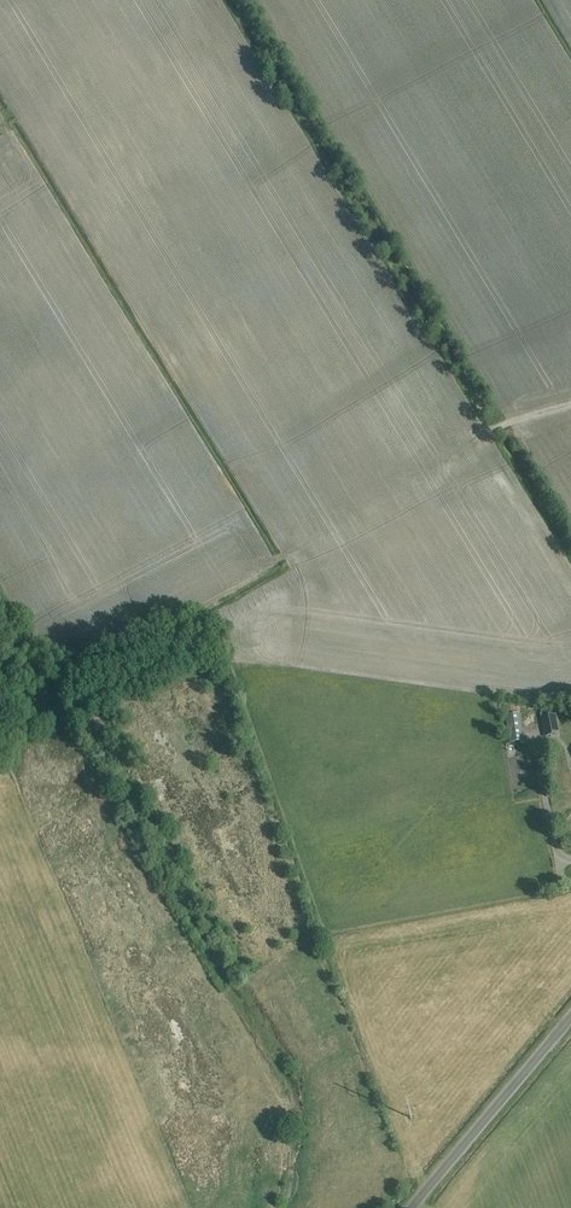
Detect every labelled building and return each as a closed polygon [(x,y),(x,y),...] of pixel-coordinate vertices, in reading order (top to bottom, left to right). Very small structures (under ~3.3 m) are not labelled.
[(518,714),(506,715),(510,743),(522,742),(518,714)] [(558,734),(555,715),(541,717),(545,736),(558,734)]
